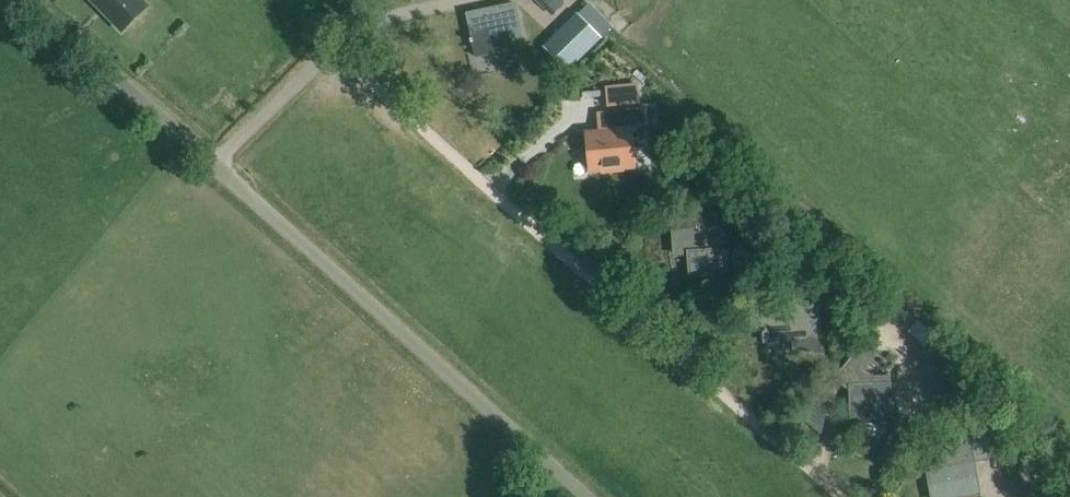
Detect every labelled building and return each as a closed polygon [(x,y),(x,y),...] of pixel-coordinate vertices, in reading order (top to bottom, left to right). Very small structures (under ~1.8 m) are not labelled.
[(122,32),(147,7),(140,0),(90,0),(122,32)] [(546,12),(558,0),(534,0),(546,12)] [(586,4),(541,48),(565,72),(609,28),(586,4)] [(503,7),(466,14),(471,40),(469,40),(470,44),(472,44),(475,58),(500,53),(499,46),(511,44),(510,39),(521,37),(516,12),(505,14),(503,7)] [(627,112),(628,127),(647,125),(646,110),(627,112)] [(587,135),(590,172),(601,171),(601,174),(623,172),(623,169),(633,168),(633,163),(635,163),(634,153),(632,154),(630,131),(587,135)] [(721,215),(705,216),(705,222),(683,224),(683,229),(674,230),(676,254),(690,253),(691,272),(728,270),(727,252),(724,252),(721,215)] [(762,308),(764,343),(821,339),(819,301),(788,303),(788,306),(762,308)] [(920,320),(911,331),(928,343),(936,332),(920,320)] [(873,377),(865,371),(876,358),(862,347),(836,381),(850,392),(851,419),(892,417),(891,376),(873,377)] [(821,436),(830,397),(819,388),(797,416),(821,436)] [(979,495),(974,464),(988,461),(982,427),(966,430),(967,438),(940,443),(945,467),(928,470),(932,496),(978,496),(978,495),(979,495)]
